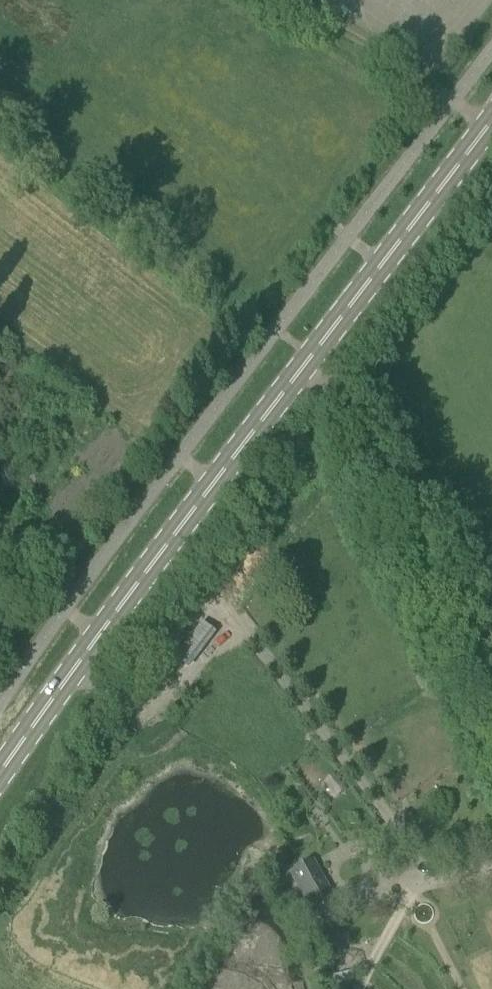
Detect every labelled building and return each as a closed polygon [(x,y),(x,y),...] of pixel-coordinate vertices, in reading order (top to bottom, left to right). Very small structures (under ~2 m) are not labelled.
[(202,623),(175,659),(189,670),(217,634),(202,623)] [(334,774),(323,782),(331,793),(342,785),(334,774)] [(336,905),(312,861),(291,873),(315,916),(336,905)]
